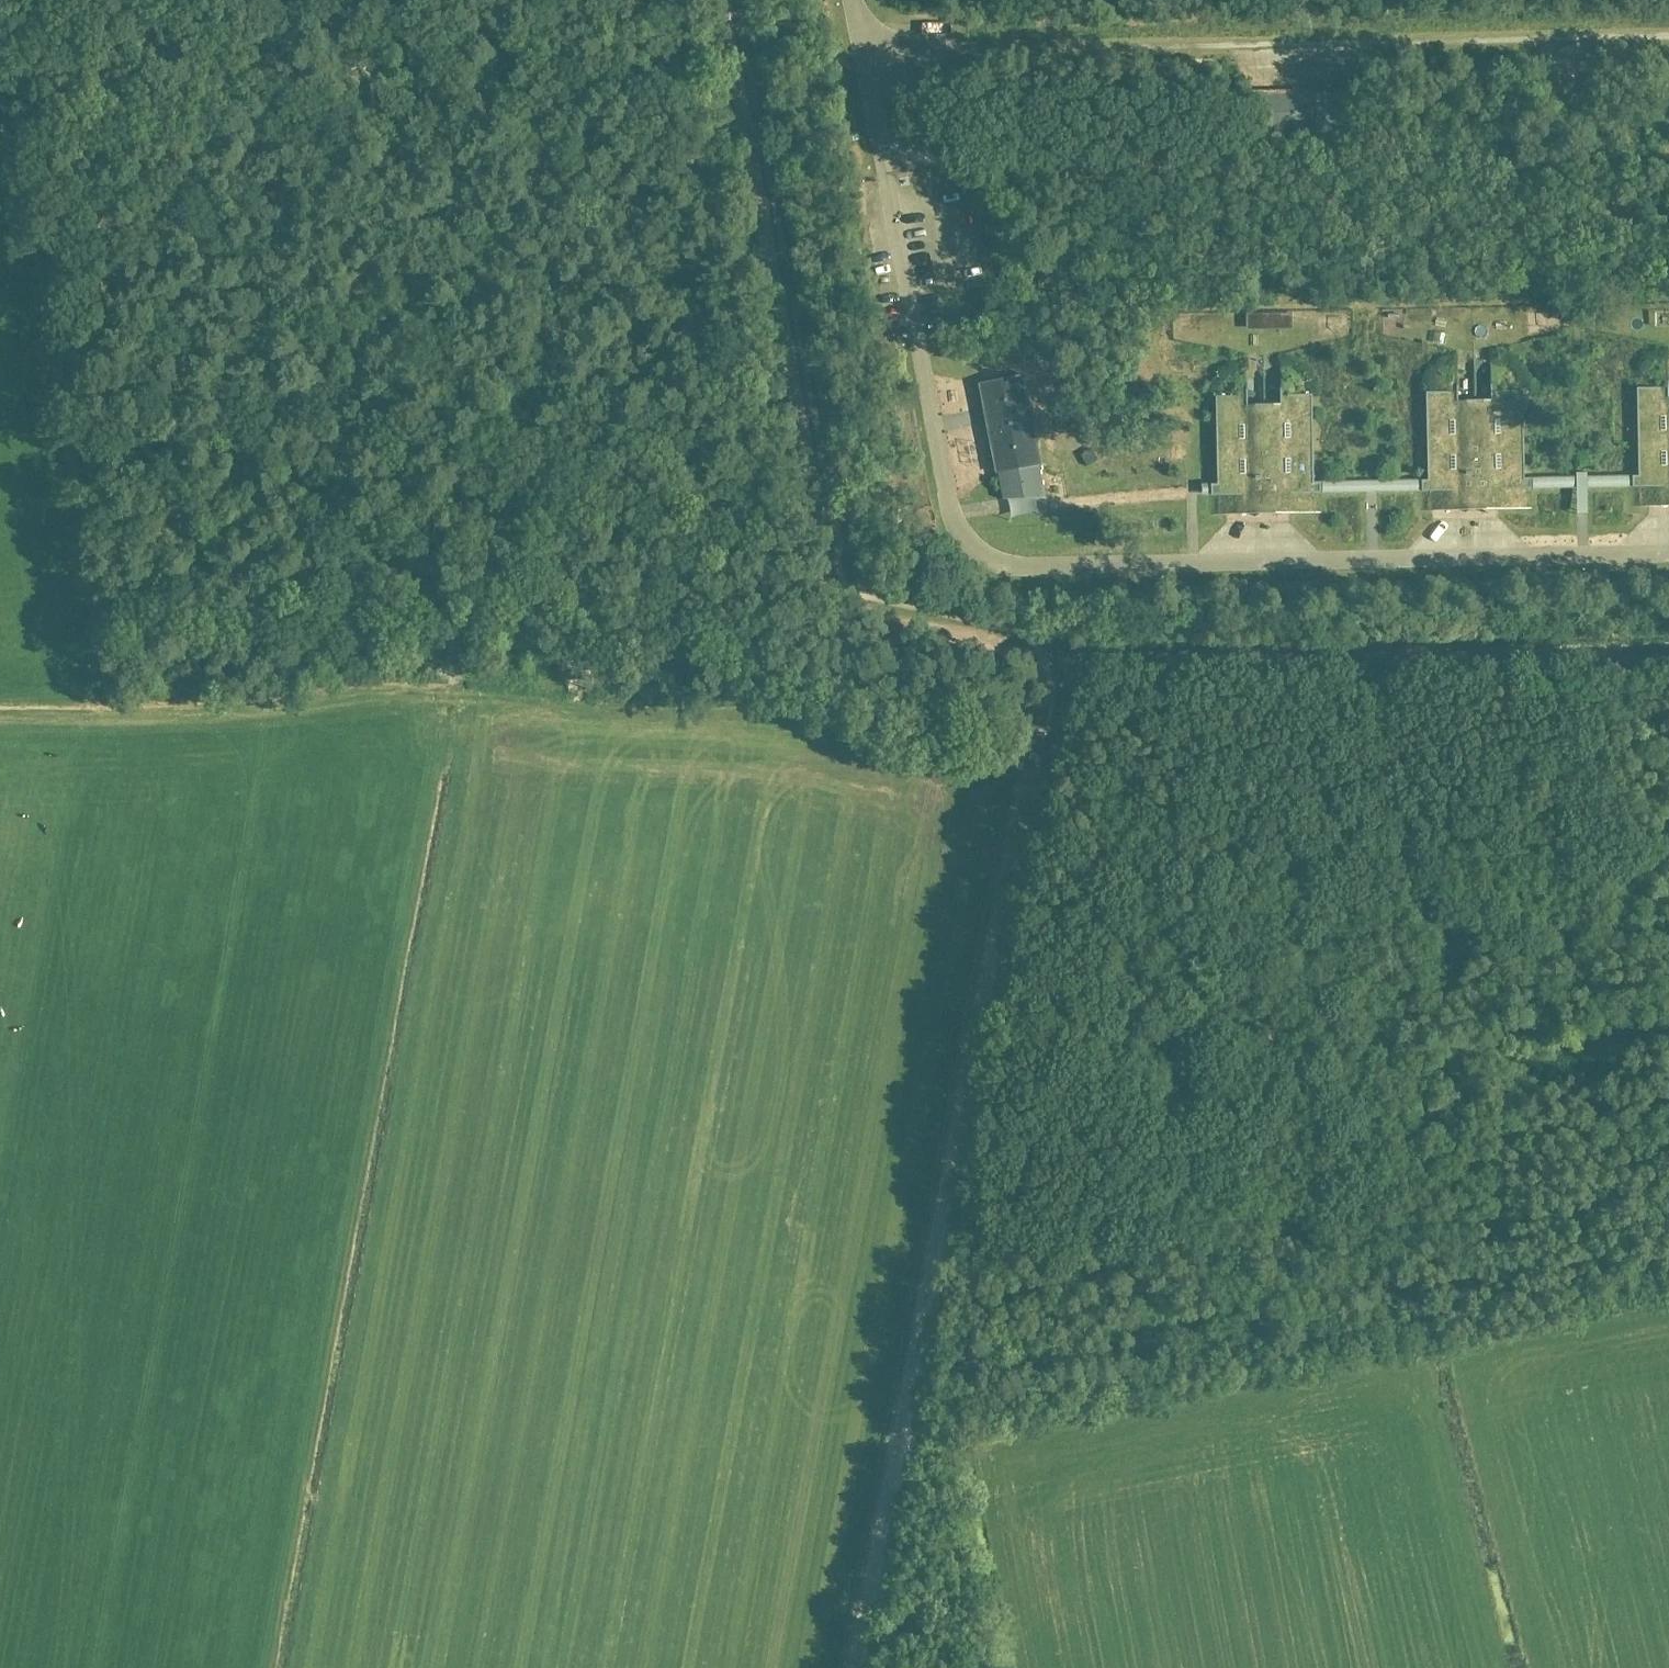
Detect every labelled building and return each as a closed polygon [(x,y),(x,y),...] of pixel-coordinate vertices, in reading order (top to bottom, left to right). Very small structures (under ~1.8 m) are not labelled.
[(1339,91),(1249,93),(1250,138),(1340,136),(1339,91)] [(947,158),(950,177),(973,174),(970,155),(947,158)] [(1269,385),(1268,364),(1256,364),(1257,385),(1269,385)] [(1039,465),(1023,377),(979,385),(996,474),(997,474),(1002,500),(1003,500),(1003,498),(1042,491),(1044,500),(1045,500),(1038,466),(1039,465)] [(1638,390),(1639,478),(1583,479),(1583,490),(1664,488),(1664,506),(1633,507),(1634,508),(1668,508),(1668,389),(1638,390)] [(1583,490),(1583,479),(1526,480),(1524,392),(1491,393),(1491,402),(1460,403),(1460,393),(1426,394),(1428,482),(1371,482),(1372,493),(1452,492),(1453,510),(1422,510),(1422,512),(1533,510),(1533,508),(1502,509),(1502,491),(1583,490)] [(1339,494),(1372,493),(1371,482),(1315,483),(1313,395),(1280,396),(1280,406),(1249,407),(1249,397),(1215,397),(1217,485),(1211,485),(1211,486),(1217,486),(1217,495),(1211,495),(1211,496),(1241,496),(1242,513),(1211,514),(1211,516),(1322,514),(1322,512),(1291,512),(1291,495),(1339,494)]
